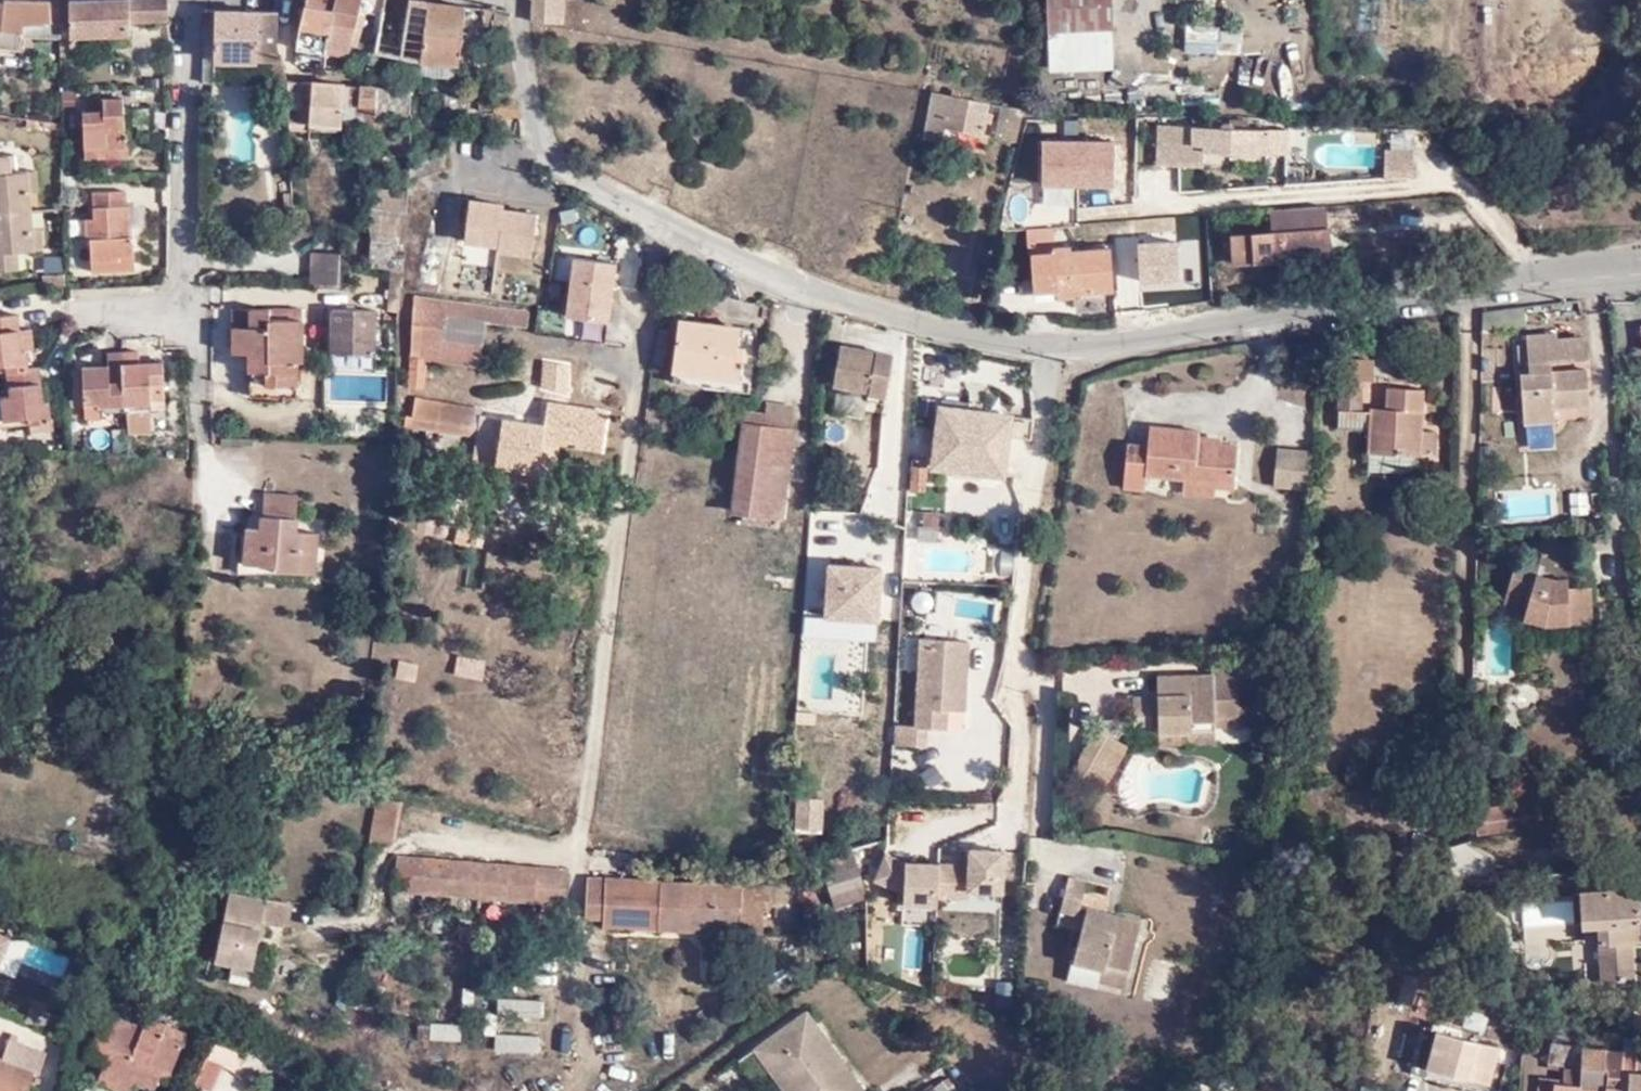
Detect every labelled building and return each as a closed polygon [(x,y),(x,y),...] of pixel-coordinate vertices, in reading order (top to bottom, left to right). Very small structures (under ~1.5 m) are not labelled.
[(61,1),(45,0),(0,0),(0,44),(18,47),(23,23),(44,25),(44,22),(61,25),(61,1)] [(167,0),(75,0),(70,0),(71,35),(130,33),(130,20),(168,18),(167,0)] [(359,0),(336,0),(334,7),(327,46),(350,49),(358,9),(359,0)] [(384,0),(359,0),(358,9),(373,11),(381,12),(384,0)] [(429,1),(420,0),(384,0),(381,12),(379,25),(377,33),(375,42),(374,51),(420,57),(429,1)] [(557,0),(525,0),(525,20),(556,22),(557,0)] [(1109,39),(1106,0),(1043,0),(1044,40),(1076,40),(1109,39)] [(461,35),(465,4),(429,1),(420,57),(457,63),(459,52),(461,35)] [(334,7),(304,3),(297,31),(296,46),(327,50),(327,46),(334,7)] [(271,70),(284,70),(284,59),(275,59),(277,10),(215,9),(212,58),(271,60),(271,70)] [(379,25),(381,12),(373,11),(371,24),(379,25)] [(491,14),(492,26),(504,25),(503,13),(491,14)] [(1217,50),(1217,40),(1242,40),(1242,21),(1183,21),(1183,50),(1217,50)] [(369,41),(375,42),(377,33),(371,32),(369,41)] [(465,53),(469,37),(461,35),(459,52),(465,53)] [(1109,54),(1109,39),(1076,40),(1077,55),(1109,54)] [(457,63),(420,57),(417,74),(455,76),(457,63)] [(373,108),(408,109),(409,89),(331,82),(285,79),(286,102),(287,114),(287,123),(309,123),(309,127),(342,129),(342,121),(372,123),(373,108)] [(984,105),(929,94),(920,139),(938,143),(941,129),(978,136),(984,105)] [(111,109),(97,110),(97,118),(92,118),(93,156),(116,155),(116,151),(136,151),(136,130),(132,131),(132,97),(111,98),(111,109)] [(991,139),(1011,143),(1018,111),(997,107),(991,139)] [(1183,128),(1183,144),(1204,145),(1204,152),(1288,154),(1289,132),(1247,131),(1247,121),(1226,120),(1225,124),(1219,125),(1218,130),(1183,128)] [(1182,172),(1183,144),(1183,128),(1160,128),(1157,170),(1182,172)] [(1414,171),(1413,129),(1381,130),(1382,172),(1414,171)] [(1058,151),(1079,154),(1082,133),(1073,131),(1073,136),(1060,135),(1058,151)] [(33,210),(31,191),(29,169),(13,170),(12,153),(0,154),(0,213),(33,210)] [(38,169),(29,169),(31,191),(39,190),(38,169)] [(405,208),(406,188),(371,186),(369,204),(405,208)] [(95,258),(122,258),(122,253),(138,253),(138,235),(134,235),(134,203),(129,203),(128,189),(100,190),(100,215),(89,216),(90,235),(94,235),(95,258)] [(462,244),(532,248),(535,195),(465,191),(462,244)] [(1330,250),(1327,200),(1267,203),(1268,219),(1227,222),(1229,256),(1330,250)] [(364,264),(402,269),(405,208),(369,204),(366,204),(363,220),(368,237),(364,264)] [(0,213),(0,269),(20,267),(20,250),(36,249),(34,226),(33,210),(0,213)] [(34,226),(36,249),(44,249),(43,226),(34,226)] [(1042,230),(1021,231),(1024,261),(1044,259),(1044,253),(1044,250),(1042,230)] [(572,243),(560,310),(606,319),(619,252),(572,243)] [(339,283),(338,263),(338,251),(309,250),(308,284),(339,283)] [(122,253),(122,258),(122,264),(138,263),(138,253),(122,253)] [(1044,259),(1024,261),(1029,298),(1047,297),(1047,306),(1067,306),(1067,298),(1104,295),(1099,254),(1066,256),(1064,253),(1044,253),(1044,259)] [(418,358),(481,364),(485,323),(521,326),(522,310),(423,300),(418,358)] [(249,352),(249,370),(267,371),(268,383),(295,384),(296,359),(300,358),(300,309),(233,308),(233,352),(249,352)] [(1525,308),(1479,313),(1479,332),(1526,328),(1525,308)] [(329,352),(373,353),(375,311),(332,309),(329,352)] [(23,347),(15,348),(13,329),(16,329),(14,314),(0,316),(0,365),(5,365),(8,396),(0,397),(3,420),(27,417),(28,424),(49,420),(46,400),(36,401),(35,382),(39,382),(37,366),(25,367),(23,347)] [(723,390),(744,392),(750,327),(673,320),(667,371),(724,375),(723,390)] [(15,348),(23,347),(29,346),(27,328),(16,329),(13,329),(15,348)] [(1523,338),(1524,369),(1548,366),(1582,364),(1580,340),(1553,341),(1553,336),(1523,338)] [(147,426),(147,405),(148,395),(161,395),(160,360),(135,359),(134,348),(104,348),(104,360),(81,361),(81,396),(94,396),(95,401),(122,401),(124,426),(147,426)] [(891,356),(838,348),(829,382),(864,389),(863,401),(880,405),(891,356)] [(418,358),(405,356),(403,386),(415,387),(418,358)] [(571,365),(544,363),(542,387),(568,389),(571,365)] [(1332,413),(1356,414),(1356,383),(1371,383),(1371,363),(1341,363),(1341,381),(1332,381),(1332,413)] [(1524,369),(1525,380),(1550,378),(1548,366),(1524,369)] [(267,371),(249,370),(249,394),(295,395),(295,384),(268,383),(267,371)] [(667,384),(723,390),(724,375),(667,371),(667,384)] [(332,398),(383,397),(382,373),(331,374),(332,398)] [(1550,378),(1525,380),(1518,380),(1522,430),(1553,427),(1551,410),(1586,408),(1583,374),(1550,378)] [(1362,413),(1363,431),(1363,457),(1408,456),(1410,457),(1418,458),(1419,456),(1432,456),(1432,437),(1420,437),(1419,390),(1383,390),(1382,412),(1362,413)] [(148,395),(147,405),(161,406),(161,395),(148,395)] [(468,437),(466,478),(488,479),(490,467),(547,475),(552,430),(475,419),(476,409),(409,400),(405,427),(455,435),(468,437)] [(939,405),(938,415),(1006,424),(1007,416),(939,405)] [(757,429),(768,431),(770,408),(770,406),(759,406),(758,414),(757,429)] [(785,409),(770,408),(768,431),(783,432),(785,409)] [(559,443),(617,452),(620,417),(563,410),(559,443)] [(736,427),(757,429),(758,414),(737,413),(736,427)] [(1362,413),(1356,414),(1332,413),(1333,431),(1363,431),(1362,413)] [(999,473),(1005,435),(1006,424),(938,415),(932,464),(999,473)] [(1006,424),(1005,435),(1027,439),(1030,420),(1007,416),(1006,424)] [(50,426),(49,420),(28,424),(29,429),(50,426)] [(757,429),(736,427),(727,513),(773,520),(777,481),(782,443),(783,432),(768,431),(757,429)] [(1186,481),(1238,482),(1239,444),(1201,442),(1201,431),(1150,428),(1149,448),(1129,446),(1127,492),(1147,492),(1147,478),(1186,481)] [(452,476),(466,478),(468,437),(455,435),(452,476)] [(799,445),(782,443),(777,481),(794,483),(799,445)] [(1311,486),(1315,448),(1279,446),(1278,483),(1311,486)] [(924,459),(912,457),(910,493),(923,494),(924,459)] [(1238,489),(1238,482),(1186,481),(1185,496),(1219,497),(1219,489),(1238,489)] [(1589,489),(1546,487),(1545,512),(1588,514),(1589,489)] [(244,532),(243,566),(276,567),(276,576),(312,577),(313,537),(292,536),(294,500),(260,498),(258,533),(244,532)] [(934,516),(919,516),(920,529),(935,529),(934,516)] [(444,526),(403,519),(401,534),(442,540),(444,526)] [(881,613),(880,553),(824,553),(824,613),(881,613)] [(1576,555),(1566,555),(1564,556),(1534,558),(1533,558),(1534,566),(1515,562),(1502,602),(1525,608),(1521,620),(1540,625),(1591,623),(1589,590),(1572,590),(1571,581),(1578,579),(1576,555)] [(276,567),(243,566),(243,574),(276,576),(276,567)] [(875,638),(877,616),(834,613),(833,635),(875,638)] [(964,713),(969,642),(919,639),(915,726),(895,725),(894,746),(928,748),(929,730),(949,731),(964,732),(964,713)] [(474,665),(450,662),(449,679),(472,683),(474,665)] [(1189,722),(1214,723),(1216,723),(1239,723),(1236,666),(1212,666),(1212,675),(1157,675),(1157,733),(1189,734),(1189,722)] [(416,672),(397,667),(395,683),(415,687),(416,672)] [(1149,732),(1149,697),(1131,697),(1130,718),(1104,719),(1081,758),(1080,779),(1103,793),(1130,746),(1118,741),(1122,731),(1149,732)] [(1215,749),(1214,723),(1189,722),(1189,734),(1157,733),(1157,748),(1189,749),(1215,749)] [(389,844),(394,804),(372,800),(368,841),(389,844)] [(1475,809),(1477,831),(1537,827),(1535,805),(1475,809)] [(803,811),(786,809),(784,834),(803,833),(803,811)] [(966,851),(878,848),(877,882),(904,883),(903,920),(936,921),(937,888),(1003,890),(1005,837),(966,836),(966,851)] [(852,844),(819,855),(834,901),(867,891),(852,844)] [(1449,847),(1451,880),(1494,881),(1494,860),(1468,844),(1449,847)] [(545,907),(561,907),(565,868),(397,869),(396,899),(545,899),(545,907)] [(1064,905),(1082,908),(1088,874),(1069,872),(1064,905)] [(761,931),(763,893),(750,892),(750,883),(603,879),(603,887),(601,913),(601,923),(761,931)] [(1604,976),(1633,977),(1633,940),(1640,940),(1640,921),(1640,883),(1583,885),(1584,922),(1601,922),(1604,976)] [(578,912),(601,913),(603,887),(580,885),(578,912)] [(255,964),(267,895),(242,891),(229,888),(217,957),(233,960),(255,964)] [(1555,920),(1577,918),(1575,891),(1553,893),(1555,920)] [(1083,925),(1076,956),(1104,964),(1100,976),(1129,983),(1136,955),(1144,916),(1089,902),(1083,925)] [(0,934),(0,958),(9,938),(7,936),(0,934)] [(1104,964),(1076,956),(1070,979),(1098,986),(1100,976),(1104,964)] [(254,973),(255,964),(233,960),(231,969),(254,973)] [(497,993),(496,1011),(543,1014),(544,995),(497,993)] [(1631,999),(1632,1031),(1640,1031),(1640,999),(1631,999)] [(20,1020),(56,1032),(62,1014),(27,1003),(20,1020)] [(81,1055),(100,1062),(135,1077),(150,1084),(157,1069),(159,1062),(168,1066),(184,1026),(143,1010),(140,1019),(107,1006),(100,1025),(95,1023),(81,1055)] [(793,1090),(805,1090),(810,1088),(812,1090),(866,1090),(870,1089),(813,1007),(761,1044),(793,1090)] [(460,1039),(461,1019),(430,1019),(430,1038),(460,1039)] [(46,1035),(11,1023),(1,1057),(0,1057),(0,1090),(26,1090),(43,1047),(42,1046),(46,1035)] [(494,1030),(494,1053),(539,1053),(539,1030),(494,1030)] [(1433,1075),(1479,1087),(1489,1051),(1411,1030),(1399,1076),(1430,1085),(1433,1075)] [(1631,1089),(1621,1088),(1624,1047),(1581,1045),(1551,1044),(1550,1069),(1580,1070),(1579,1090),(1630,1090),(1631,1089)] [(1630,1090),(1640,1090),(1640,1066),(1637,1065),(1638,1048),(1624,1047),(1621,1088),(1631,1089),(1630,1090)] [(203,1049),(191,1080),(212,1088),(224,1057),(203,1049)] [(135,1077),(100,1062),(94,1074),(130,1089),(135,1077)] [(165,1073),(168,1066),(159,1062),(157,1069),(165,1073)] [(1557,1078),(1539,1078),(1538,1090),(1557,1090),(1557,1078)]
